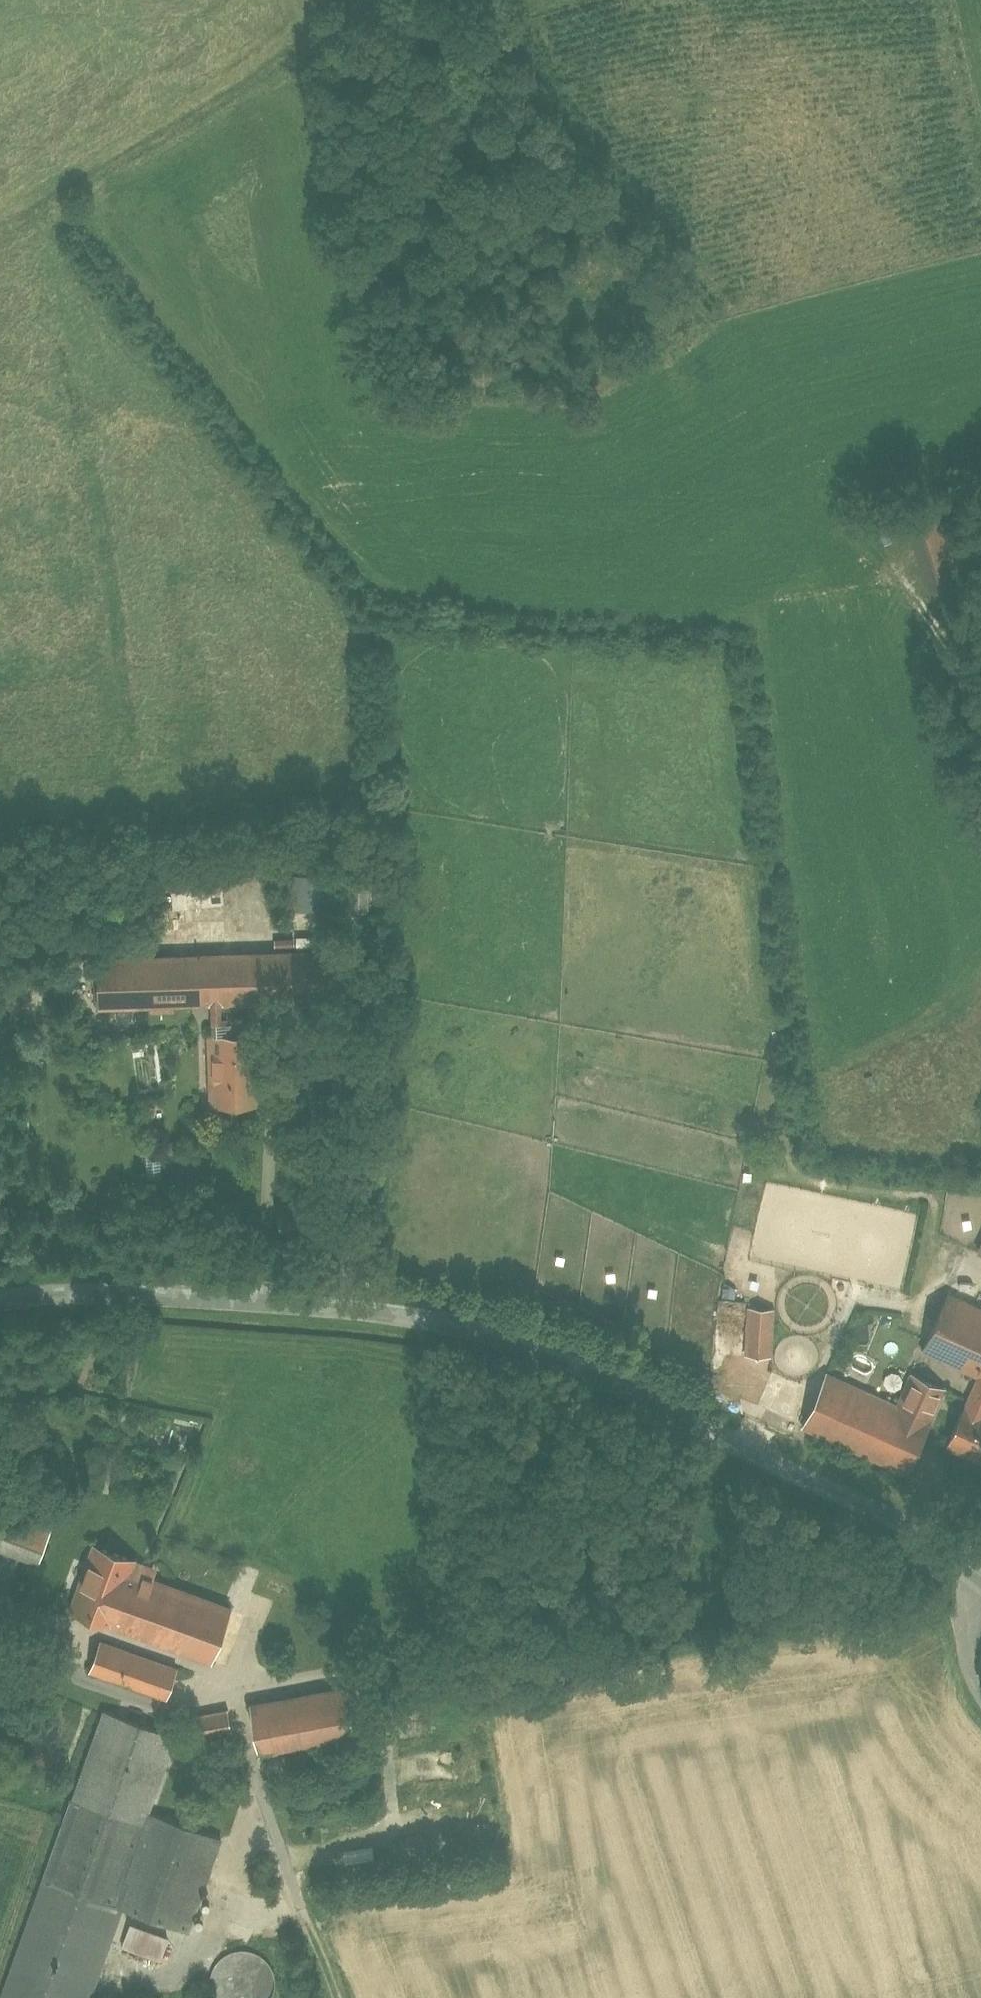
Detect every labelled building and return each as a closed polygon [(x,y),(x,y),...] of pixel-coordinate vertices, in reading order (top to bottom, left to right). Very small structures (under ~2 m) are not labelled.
[(219,863),(170,868),(174,908),(223,903),(219,863)] [(321,875),(299,876),(300,909),(322,907),(321,875)] [(339,948),(97,955),(98,1006),(340,999),(339,948)] [(256,1031),(207,1032),(209,1101),(258,1100),(256,1031)] [(977,1374),(980,1376),(980,1307),(949,1293),(923,1349),(977,1374)] [(773,1308),(746,1307),(745,1353),(772,1354),(773,1308)] [(828,1371),(804,1424),(906,1469),(943,1386),(912,1372),(898,1402),(828,1371)] [(945,1444),(980,1460),(980,1376),(977,1374),(945,1444)] [(37,1559),(53,1518),(0,1498),(0,1545),(37,1559)] [(93,1541),(68,1607),(211,1661),(232,1605),(152,1575),(156,1565),(93,1541)] [(99,1639),(88,1671),(165,1697),(176,1665),(99,1639)] [(347,1687),(250,1703),(259,1754),(356,1737),(347,1687)] [(103,1707),(0,1992),(0,1997),(88,1997),(121,1905),(188,1929),(221,1836),(147,1810),(175,1733),(103,1707)] [(225,1709),(194,1716),(198,1736),(229,1729),(225,1709)] [(168,1934),(130,1922),(122,1946),(160,1958),(168,1934)] [(268,1993),(271,1982),(270,1972),(266,1962),(259,1954),(249,1949),(239,1948),(228,1950),(220,1955),(213,1963),(209,1972),(209,1982),(211,1992),(215,1997),(265,1997),(268,1993)]
